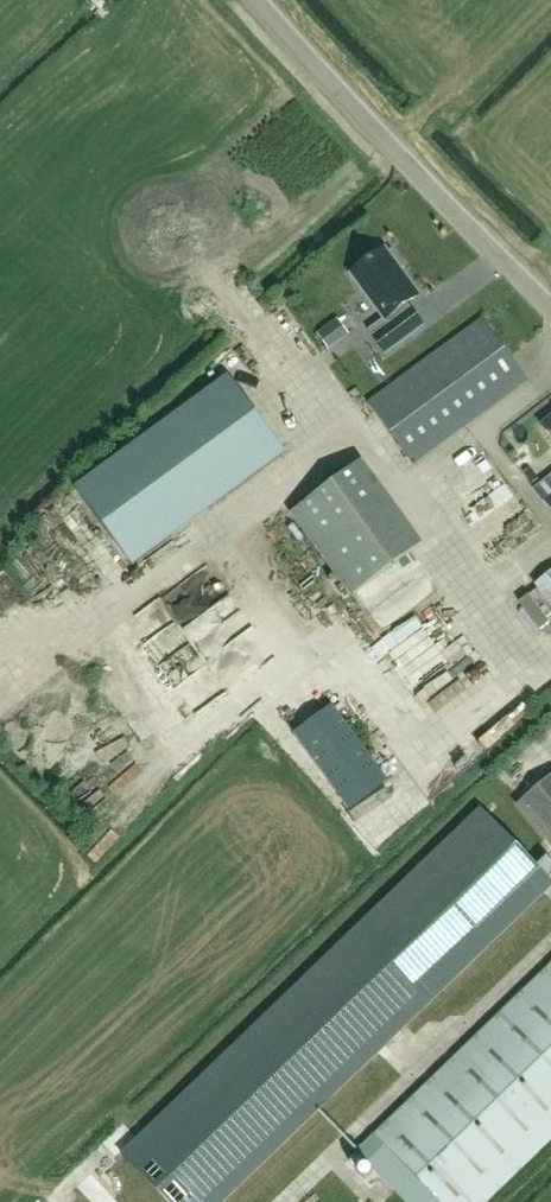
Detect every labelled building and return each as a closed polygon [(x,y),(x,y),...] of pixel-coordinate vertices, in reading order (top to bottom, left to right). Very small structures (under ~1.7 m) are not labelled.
[(384,250),(350,275),(382,319),(367,331),(384,354),(422,326),(406,304),(418,295),(399,270),(403,268),(390,251),(387,254),(384,250)] [(364,316),(361,300),(345,304),(348,319),(364,316)] [(526,378),(482,318),(367,403),(411,463),(526,378)] [(338,340),(328,326),(316,335),(327,349),(338,340)] [(74,488),(131,566),(284,453),(227,376),(74,488)] [(540,426),(550,440),(550,417),(540,426)] [(290,513),(351,596),(410,553),(349,470),(290,513)] [(512,484),(486,501),(494,513),(484,519),(503,549),(539,527),(512,484)] [(18,587),(3,571),(0,574),(0,601),(1,602),(18,587)] [(534,585),(550,607),(550,571),(534,585)] [(292,734),(349,811),(387,782),(330,705),(292,734)] [(463,752),(476,744),(467,730),(455,737),(463,752)] [(116,808),(100,792),(108,783),(91,765),(66,789),(100,824),(116,808)] [(516,805),(550,847),(550,775),(516,805)] [(121,1154),(167,1201),(222,1201),(550,884),(550,883),(479,808),(121,1154)] [(373,1135),(438,1201),(486,1201),(550,1139),(550,964),(373,1135)]
